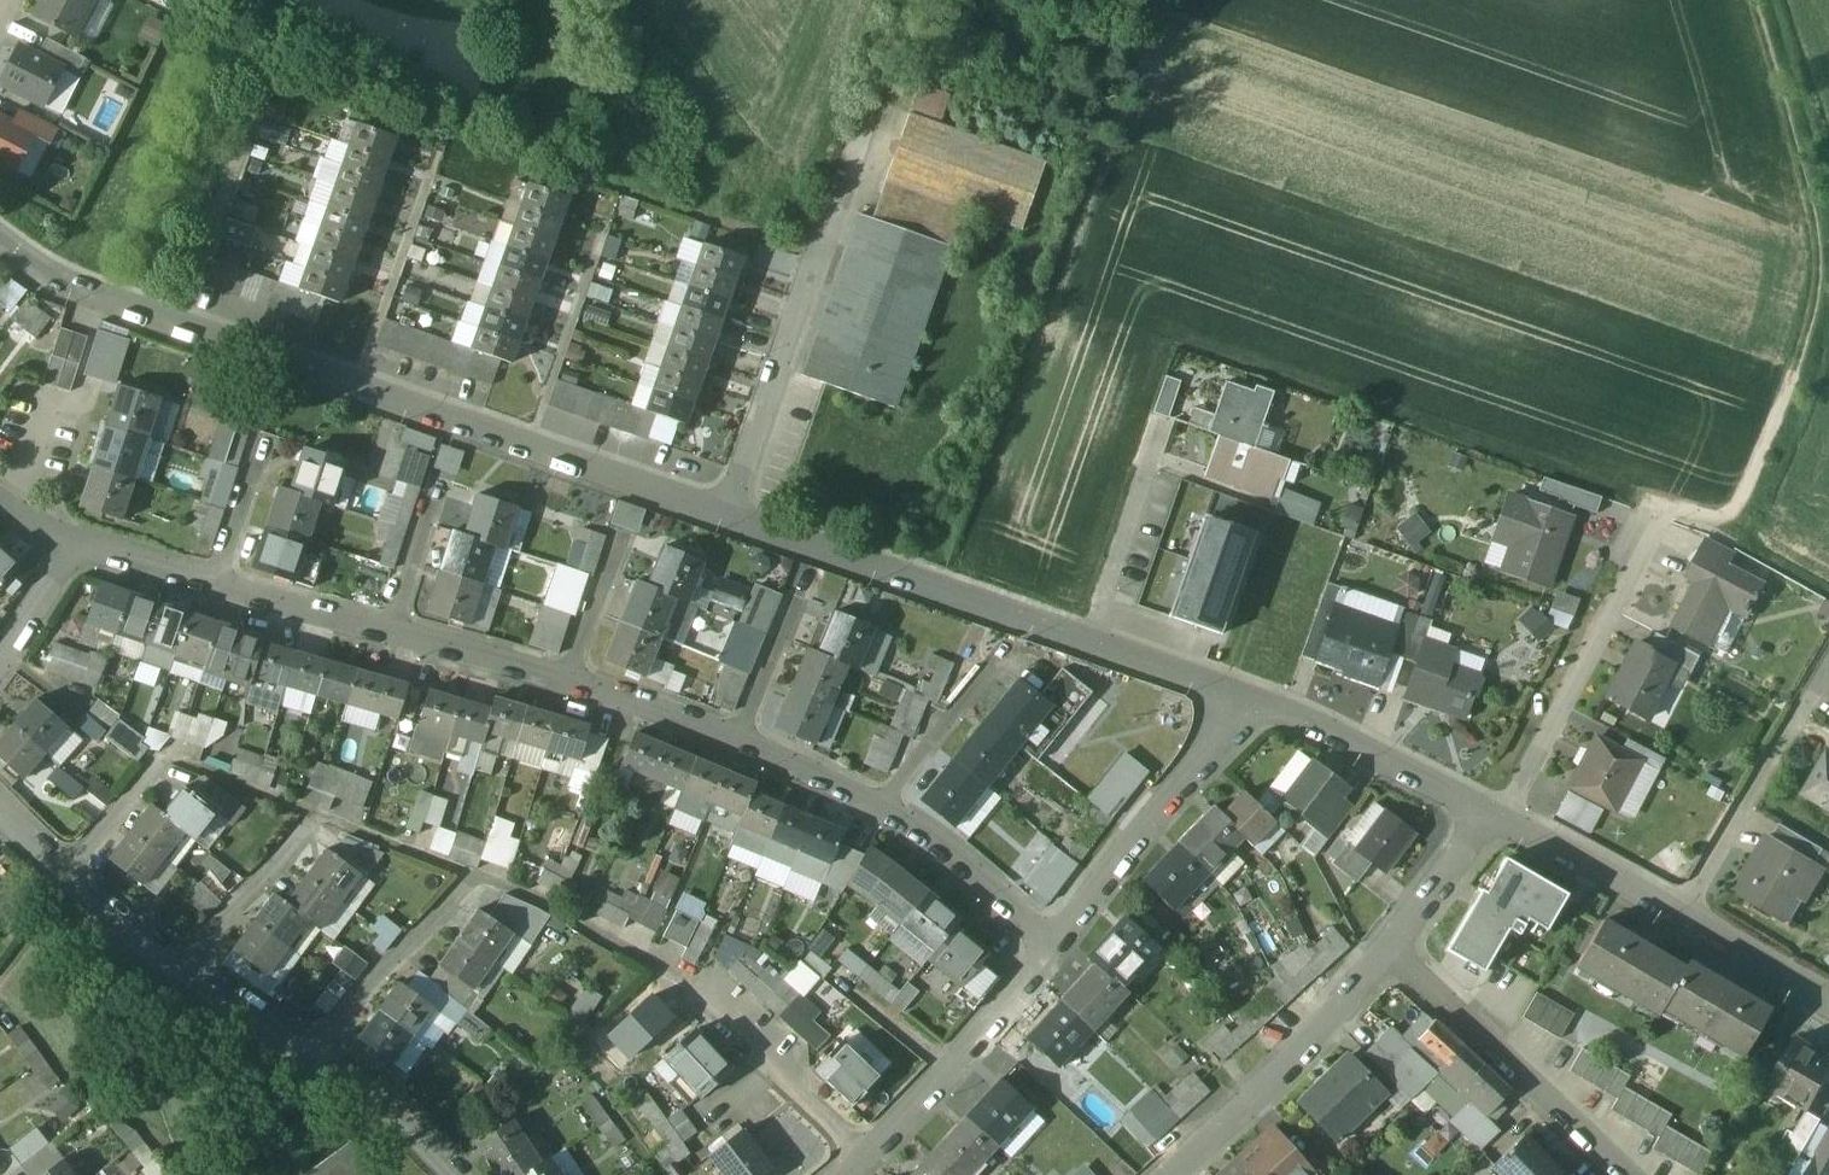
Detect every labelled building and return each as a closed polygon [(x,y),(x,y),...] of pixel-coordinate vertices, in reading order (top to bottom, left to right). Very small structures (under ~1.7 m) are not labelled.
[(34,16),(73,36),(92,0),(43,0),(34,16)] [(85,59),(46,39),(37,57),(61,69),(61,70),(76,77),(85,59)] [(37,57),(18,47),(0,83),(43,105),(61,70),(61,69),(37,57)] [(949,96),(918,85),(913,100),(944,111),(949,96)] [(944,111),(913,100),(908,113),(939,124),(944,111)] [(58,129),(19,109),(11,124),(33,135),(33,136),(49,145),(58,129)] [(939,124),(908,113),(884,183),(963,210),(1022,231),(1046,162),(939,124)] [(0,118),(0,165),(1,163),(15,170),(33,136),(33,135),(11,124),(0,118)] [(396,138),(356,125),(349,145),(389,159),(396,138)] [(389,159),(349,145),(342,165),(382,179),(389,159)] [(342,165),(322,158),(315,179),(335,186),(342,165)] [(382,179),(342,165),(335,186),(375,200),(382,179)] [(963,210),(884,183),(871,221),(949,248),(963,210)] [(568,198),(529,184),(521,205),(561,219),(568,198)] [(375,200),(335,186),(328,206),(367,220),(375,200)] [(561,219),(521,205),(514,225),(554,239),(561,219)] [(367,220),(328,206),(321,227),(360,241),(367,220)] [(871,221),(857,216),(801,375),(893,408),(949,248),(871,221)] [(705,240),(711,225),(695,219),(689,234),(705,240)] [(554,239),(514,225),(507,246),(546,260),(554,239)] [(360,241),(321,227),(313,247),(353,261),(360,241)] [(743,257),(704,244),(696,265),(736,279),(743,257)] [(546,260),(507,246),(500,266),(539,280),(546,260)] [(353,261),(313,247),(306,268),(346,282),(353,261)] [(213,259),(204,285),(217,289),(226,264),(213,259)] [(696,265),(682,260),(675,281),(689,286),(696,265)] [(226,264),(217,289),(229,294),(238,268),(226,264)] [(736,279),(696,265),(689,286),(728,299),(736,279)] [(539,280),(500,266),(492,287),(532,301),(539,280)] [(238,268),(229,294),(241,298),(250,272),(238,268)] [(346,282),(306,268),(299,289),(312,294),(325,298),(338,303),(346,282)] [(250,272),(241,298),(253,302),(262,276),(250,272)] [(262,276),(253,302),(266,306),(275,281),(262,276)] [(0,281),(0,299),(5,303),(14,292),(0,281)] [(287,285),(275,281),(266,306),(278,311),(287,285)] [(492,287),(477,282),(470,302),(485,307),(492,287)] [(299,289),(287,285),(278,311),(290,315),(299,289)] [(728,299),(689,286),(682,306),(721,320),(728,299)] [(532,301),(492,287),(485,307),(525,321),(532,301)] [(312,294),(299,289),(290,315),(303,319),(312,294)] [(0,310),(0,312),(10,320),(17,311),(25,300),(14,292),(5,303),(0,310)] [(325,298),(312,294),(303,319),(316,324),(325,298)] [(41,312),(25,300),(17,311),(33,323),(41,312)] [(682,306),(666,301),(659,322),(675,327),(682,306)] [(485,307),(470,302),(462,322),(478,328),(485,307)] [(721,320),(682,306),(675,327),(714,341),(721,320)] [(525,321),(485,307),(478,328),(518,342),(525,321)] [(33,323),(17,311),(10,320),(34,338),(50,319),(41,312),(33,323)] [(397,324),(384,319),(375,345),(388,349),(397,324)] [(410,328),(397,324),(388,349),(401,353),(410,328)] [(714,341),(675,327),(668,348),(707,361),(714,341)] [(74,333),(60,328),(51,356),(65,361),(74,333)] [(422,332),(410,328),(401,353),(413,358),(422,332)] [(518,342),(478,328),(471,349),(484,354),(500,359),(510,363),(518,342)] [(422,332),(413,358),(425,362),(434,336),(422,332)] [(88,337),(74,333),(65,361),(78,365),(88,337)] [(125,341),(98,333),(85,373),(113,382),(125,341)] [(446,341),(434,336),(425,362),(437,366),(446,341)] [(458,345),(446,341),(437,366),(449,370),(458,345)] [(471,349),(458,345),(449,370),(462,375),(471,349)] [(707,361),(668,348),(660,368),(700,382),(707,361)] [(484,354),(471,349),(462,375),(475,379),(484,354)] [(500,359),(484,354),(475,379),(491,385),(500,359)] [(65,361),(51,356),(43,383),(56,388),(65,361)] [(78,365),(65,361),(56,388),(70,392),(78,365)] [(700,382),(660,368),(653,389),(693,403),(700,382)] [(1165,377),(1153,413),(1169,418),(1181,382),(1165,377)] [(569,384),(556,379),(547,405),(560,409),(569,384)] [(1271,398),(1225,382),(1214,415),(1218,417),(1212,433),(1220,436),(1254,448),(1271,398)] [(581,388),(569,384),(560,409),(572,414),(581,388)] [(161,399),(118,385),(118,387),(119,387),(106,426),(146,439),(158,400),(160,400),(161,399)] [(593,392),(581,388),(572,414),(585,418),(593,392)] [(693,403),(653,389),(646,410),(655,414),(685,424),(693,403)] [(226,420),(249,428),(259,399),(236,392),(226,420)] [(606,397),(593,392),(585,418),(597,422),(606,397)] [(618,401),(606,397),(597,422),(609,426),(618,401)] [(630,405),(618,401),(609,426),(621,431),(630,405)] [(642,409),(630,405),(621,431),(633,435),(642,409)] [(1214,415),(1194,408),(1188,425),(1212,433),(1218,417),(1214,415)] [(646,410),(642,409),(633,435),(646,439),(655,414),(646,410)] [(249,428),(226,420),(222,433),(232,437),(245,441),(249,428)] [(146,439),(106,426),(94,466),(133,478),(146,439)] [(1254,448),(1220,436),(1206,474),(1269,496),(1275,477),(1273,477),(1280,457),(1254,448)] [(245,441),(232,437),(223,463),(237,467),(245,441)] [(441,443),(436,468),(459,473),(465,448),(441,443)] [(397,481),(420,488),(431,456),(407,448),(397,481)] [(346,464),(304,450),(303,451),(305,452),(292,491),(319,501),(330,505),(340,476),(344,464),(345,465),(346,464)] [(223,463),(213,460),(209,473),(219,477),(232,481),(237,467),(223,463)] [(133,478),(94,466),(81,506),(79,505),(79,507),(122,520),(122,519),(121,518),(133,478)] [(355,481),(340,476),(330,505),(345,510),(355,481)] [(232,481),(219,477),(210,503),(224,507),(232,481)] [(420,488),(397,481),(392,494),(401,498),(416,502),(420,488)] [(1601,497),(1565,484),(1560,499),(1576,505),(1575,506),(1596,513),(1601,497)] [(319,501),(292,491),(281,487),(267,527),(306,540),(319,501)] [(1232,515),(1234,492),(1206,490),(1204,513),(1232,515)] [(518,508),(478,495),(466,534),(465,535),(493,544),(493,545),(505,549),(518,508)] [(1570,517),(1508,495),(1499,522),(1518,529),(1504,571),(1546,586),(1570,517)] [(1309,508),(1278,497),(1273,512),(1303,523),(1309,508)] [(416,502),(401,498),(392,524),(407,529),(416,502)] [(611,523),(651,536),(659,511),(619,498),(611,523)] [(210,503),(200,500),(196,513),(206,516),(219,520),(224,507),(210,503)] [(1416,511),(1398,526),(1413,545),(1431,530),(1416,511)] [(219,520),(206,516),(197,543),(210,547),(219,520)] [(392,524),(383,521),(379,534),(388,537),(403,542),(407,529),(392,524)] [(1253,537),(1212,521),(1177,615),(1218,631),(1253,537)] [(306,540),(267,527),(254,567),(252,566),(252,568),(294,582),(294,580),(292,580),(306,540)] [(606,537),(581,529),(577,542),(587,545),(602,550),(606,537)] [(493,544),(465,535),(466,534),(455,531),(442,571),(480,584),(493,545),(493,544)] [(403,542),(388,537),(379,564),(384,565),(394,568),(403,542)] [(1734,552),(1708,538),(1688,575),(1697,580),(1673,625),(1710,645),(1718,629),(1711,625),(1726,597),(1751,610),(1765,584),(1727,564),(1734,552)] [(602,550),(587,545),(579,572),(588,575),(594,577),(602,550)] [(648,586),(648,587),(675,598),(687,603),(703,564),(704,564),(705,563),(663,546),(662,547),(664,548),(648,586)] [(19,562),(18,562),(17,563),(0,547),(0,584),(19,562)] [(379,564),(361,558),(357,571),(366,574),(380,579),(384,565),(379,564)] [(579,572),(556,565),(544,605),(571,614),(575,615),(588,575),(579,572)] [(480,584),(442,571),(429,611),(427,610),(427,612),(468,625),(469,624),(467,623),(480,584)] [(380,579),(366,574),(357,602),(371,606),(380,579)] [(621,618),(636,581),(622,575),(607,612),(621,618)] [(648,586),(638,582),(622,621),(659,636),(675,598),(648,587),(648,586)] [(130,595),(100,585),(100,583),(99,583),(86,622),(117,633),(130,595)] [(781,595),(758,585),(752,599),(762,603),(775,609),(781,595)] [(1559,590),(1549,621),(1570,627),(1579,596),(1559,590)] [(159,605),(130,595),(117,633),(146,642),(159,605)] [(1827,599),(1820,611),(1828,616),(1828,600),(1827,599)] [(775,609),(762,603),(751,628),(765,634),(775,609)] [(1536,604),(1521,616),(1537,635),(1551,624),(1536,604)] [(189,615),(159,605),(146,642),(176,652),(189,615)] [(571,614),(544,605),(529,645),(557,654),(571,614)] [(874,629),(833,612),(833,613),(834,613),(818,652),(847,665),(855,669),(872,629),(873,630),(874,629)] [(219,624),(189,615),(176,652),(206,663),(219,624)] [(1394,634),(1334,615),(1318,661),(1348,671),(1346,677),(1378,688),(1389,654),(1395,635),(1394,634)] [(1415,622),(1400,617),(1394,634),(1395,635),(1389,654),(1402,659),(1415,622)] [(659,636),(622,621),(606,660),(605,659),(604,661),(645,677),(645,676),(644,675),(659,636)] [(117,633),(86,622),(79,642),(111,652),(117,633)] [(1431,628),(1415,622),(1402,659),(1417,665),(1425,642),(1426,642),(1431,628)] [(206,663),(204,670),(226,678),(241,632),(219,624),(206,663)] [(751,628),(742,624),(737,637),(746,641),(759,647),(765,634),(751,628)] [(263,639),(241,632),(226,678),(250,686),(252,676),(263,641),(263,639)] [(1702,655),(1658,632),(1649,650),(1676,664),(1676,665),(1692,674),(1702,655)] [(295,653),(263,643),(264,642),(263,641),(252,676),(254,677),(254,675),(286,684),(295,653)] [(746,641),(735,667),(749,672),(759,647),(746,641)] [(169,671),(176,652),(146,642),(139,662),(169,671)] [(1426,642),(1425,642),(1417,665),(1406,697),(1464,718),(1479,676),(1450,666),(1455,652),(1426,642)] [(1649,650),(1635,643),(1607,697),(1648,718),(1676,665),(1676,664),(1649,650)] [(54,644),(45,670),(55,673),(64,648),(54,644)] [(77,653),(64,648),(55,673),(68,678),(77,653)] [(847,665),(818,652),(810,649),(793,689),(830,704),(847,665)] [(92,658),(77,653),(68,678),(82,683),(92,658)] [(325,662),(295,653),(286,684),(316,693),(325,662)] [(108,659),(93,654),(92,658),(82,683),(98,689),(108,659)] [(954,665),(931,655),(925,668),(934,673),(948,678),(954,665)] [(656,659),(649,677),(680,688),(687,670),(656,659)] [(357,671),(325,662),(316,693),(348,703),(357,671)] [(735,667),(726,663),(720,676),(729,680),(743,686),(749,672),(735,667)] [(1092,692),(1062,669),(1039,698),(1049,706),(1017,746),(1037,762),(1092,692)] [(388,680),(357,671),(348,703),(380,712),(389,681),(390,679),(388,679),(388,680)] [(948,678),(934,673),(924,697),(929,700),(937,703),(948,678)] [(286,684),(254,675),(254,677),(252,676),(250,686),(245,702),(279,711),(286,684)] [(729,680),(719,706),(732,711),(743,686),(729,680)] [(380,712),(379,714),(397,718),(399,713),(408,685),(389,681),(380,712)] [(1039,698),(1017,681),(1016,682),(1017,683),(987,722),(1017,746),(1049,706),(1039,698)] [(408,685),(399,713),(413,717),(422,689),(408,685)] [(830,704),(793,689),(777,728),(776,727),(775,728),(815,745),(816,744),(814,743),(830,704)] [(924,697),(907,690),(901,703),(910,707),(923,712),(929,700),(924,697)] [(460,702),(428,692),(419,723),(451,732),(460,702)] [(109,710),(98,699),(89,711),(112,727),(119,717),(109,710)] [(66,726),(37,700),(36,701),(37,702),(15,727),(43,752),(66,726)] [(526,709),(494,700),(491,710),(491,711),(485,730),(486,731),(502,735),(517,739),(526,709)] [(491,710),(460,702),(451,732),(468,737),(483,741),(486,731),(485,730),(491,711),(491,710)] [(910,707),(899,732),(904,734),(912,738),(923,712),(910,707)] [(556,718),(526,709),(517,739),(547,748),(556,718)] [(104,730),(84,712),(75,723),(95,741),(104,730)] [(197,719),(177,712),(169,735),(189,742),(197,719)] [(212,718),(199,714),(197,719),(189,742),(203,747),(211,723),(210,723),(212,718)] [(588,727),(556,718),(547,748),(562,753),(580,758),(588,733),(590,726),(588,726),(588,727)] [(119,720),(106,737),(137,761),(146,748),(139,743),(143,738),(119,720)] [(987,722),(955,761),(986,786),(1017,746),(987,722)] [(451,732),(419,723),(410,749),(442,759),(445,752),(451,732)] [(899,732),(879,724),(873,738),(884,743),(898,749),(904,734),(899,732)] [(82,739),(66,726),(43,752),(59,765),(82,739)] [(0,744),(0,759),(21,777),(43,752),(15,727),(0,744)] [(502,735),(486,731),(483,741),(480,750),(496,755),(502,735)] [(468,737),(451,732),(445,752),(462,757),(468,737)] [(665,747),(634,735),(635,733),(634,732),(620,764),(633,769),(652,777),(665,747)] [(608,741),(588,733),(580,758),(578,767),(596,774),(608,741)] [(1657,754),(1627,738),(1620,751),(1641,762),(1640,763),(1649,768),(1657,754)] [(1620,751),(1597,739),(1571,787),(1615,810),(1640,763),(1641,762),(1620,751)] [(898,749),(884,743),(873,769),(887,774),(898,749)] [(695,760),(665,747),(652,777),(669,784),(682,790),(695,760)] [(265,758),(236,748),(229,771),(256,782),(262,767),(265,758)] [(562,753),(547,748),(542,767),(556,771),(562,753)] [(1087,801),(1091,804),(1111,820),(1150,769),(1126,751),(1087,801)] [(1828,754),(1805,793),(1828,807),(1828,754)] [(724,772),(695,760),(682,790),(712,802),(724,772)] [(986,786),(955,761),(924,800),(923,799),(922,800),(955,827),(956,826),(955,825),(986,786)] [(1312,763),(1282,803),(1316,829),(1339,800),(1347,789),(1312,763)] [(620,764),(613,782),(625,788),(633,769),(620,764)] [(59,765),(47,779),(73,799),(84,787),(59,765)] [(372,783),(330,766),(325,782),(338,788),(334,797),(362,808),(372,783)] [(275,772),(262,767),(256,782),(269,787),(275,772)] [(755,785),(724,772),(712,802),(727,809),(742,815),(752,794),(755,785)] [(245,809),(209,778),(204,776),(191,792),(216,812),(229,822),(232,825),(245,809)] [(114,795),(93,777),(84,787),(105,805),(114,795)] [(313,777),(309,787),(321,792),(325,782),(313,777)] [(669,784),(652,777),(645,796),(661,803),(669,784)] [(338,788),(325,782),(321,792),(315,805),(329,811),(334,797),(338,788)] [(191,792),(184,787),(183,788),(184,789),(164,815),(185,829),(184,830),(195,839),(216,812),(191,792)] [(321,792),(309,787),(303,800),(315,805),(321,792)] [(712,802),(682,790),(675,809),(704,821),(708,811),(712,802)] [(431,796),(419,791),(414,805),(427,810),(431,796)] [(1603,810),(1569,792),(1556,816),(1590,834),(1603,810)] [(752,794),(742,815),(738,824),(769,837),(782,807),(752,794)] [(1223,816),(1223,817),(1244,837),(1243,838),(1250,844),(1273,821),(1245,794),(1223,816)] [(432,797),(424,824),(439,828),(446,801),(432,797)] [(1339,800),(1316,829),(1328,838),(1351,809),(1339,800)] [(727,809),(712,802),(708,811),(723,817),(727,809)] [(1111,820),(1091,804),(1083,815),(1092,822),(1103,831),(1111,820)] [(164,815),(152,805),(151,806),(152,807),(132,833),(163,856),(184,830),(185,829),(164,815)] [(369,821),(397,828),(401,812),(373,805),(369,821)] [(427,810),(414,805),(405,828),(418,833),(427,810)] [(812,819),(782,807),(769,837),(801,850),(812,819)] [(1223,816),(1214,807),(1213,808),(1214,809),(1179,845),(1208,872),(1242,837),(1243,838),(1244,837),(1223,817),(1223,816)] [(1355,848),(1354,849),(1371,862),(1384,871),(1413,832),(1384,810),(1355,848)] [(216,812),(195,839),(208,849),(229,822),(216,812)] [(495,817),(487,844),(482,857),(481,859),(511,869),(519,842),(509,839),(514,825),(495,817)] [(842,831),(812,819),(801,850),(830,862),(837,847),(844,830),(842,830),(842,831)] [(1092,822),(1076,844),(1087,852),(1103,831),(1092,822)] [(769,837),(738,824),(738,825),(738,826),(731,843),(761,855),(769,837)] [(1823,849),(1781,824),(1772,839),(1815,863),(1823,849)] [(132,833),(111,858),(110,857),(109,859),(140,884),(163,856),(132,833)] [(481,843),(458,834),(447,857),(477,868),(481,859),(482,857),(476,855),(481,843)] [(1772,839),(1768,836),(1736,891),(1775,914),(1792,885),(1809,895),(1824,869),(1815,863),(1772,839)] [(383,854),(344,837),(332,854),(352,868),(355,863),(369,873),(383,854)] [(1076,844),(1067,837),(1058,848),(1067,855),(1079,864),(1087,852),(1076,844)] [(1347,842),(1331,863),(1356,881),(1371,862),(1354,849),(1355,848),(1347,842)] [(1179,845),(1144,881),(1143,880),(1142,881),(1173,910),(1174,909),(1173,908),(1208,872),(1179,845)] [(862,859),(837,847),(823,883),(841,892),(847,883),(862,859)] [(862,859),(847,883),(867,898),(893,867),(868,848),(862,859)] [(332,854),(327,850),(326,851),(327,852),(308,878),(338,900),(359,874),(352,868),(332,854)] [(830,862),(801,850),(792,870),(823,883),(830,862)] [(1067,855),(1050,877),(1062,886),(1079,864),(1067,855)] [(163,856),(140,884),(156,897),(179,869),(163,856)] [(577,865),(565,858),(561,868),(572,874),(577,865)] [(1482,890),(1447,951),(1484,972),(1509,930),(1518,935),(1527,920),(1547,932),(1568,896),(1505,860),(1487,892),(1482,890)] [(549,861),(537,881),(549,888),(561,868),(549,861)] [(926,893),(893,867),(867,898),(900,924),(926,893)] [(561,868),(549,888),(559,894),(572,874),(561,868)] [(1050,877),(1041,870),(1033,882),(1053,897),(1062,886),(1050,877)] [(230,892),(209,873),(199,885),(208,892),(220,903),(230,892)] [(359,874),(338,900),(354,912),(375,885),(359,874)] [(338,900),(308,878),(288,904),(288,905),(308,920),(307,920),(317,927),(338,900)] [(199,885),(187,900),(206,916),(220,903),(208,892),(199,885)] [(622,899),(607,891),(597,912),(610,920),(622,899)] [(638,897),(626,891),(622,899),(610,920),(622,927),(634,905),(638,897)] [(960,919),(926,893),(900,924),(933,951),(953,927),(960,919)] [(674,913),(698,923),(706,905),(682,894),(674,913)] [(288,904),(277,895),(256,923),(287,946),(307,920),(308,920),(288,905),(288,904)] [(666,910),(640,896),(629,918),(656,934),(666,910)] [(498,922),(477,908),(477,909),(478,910),(459,938),(492,961),(511,933),(513,934),(514,933),(498,922)] [(662,939),(686,950),(698,923),(674,913),(662,939)] [(401,930),(382,915),(373,926),(381,932),(392,940),(401,930)] [(704,915),(688,946),(700,952),(716,921),(704,915)] [(517,928),(501,917),(498,922),(514,933),(517,928)] [(1117,929),(1090,959),(1096,964),(1120,986),(1154,948),(1156,950),(1157,949),(1124,919),(1123,920),(1124,921),(1118,928),(1117,926),(1116,928),(1117,929)] [(1685,970),(1603,922),(1576,968),(1596,980),(1598,977),(1619,989),(1617,993),(1636,1004),(1638,1000),(1659,1013),(1661,1010),(1662,1011),(1664,1008),(1684,1020),(1682,1023),(1700,1033),(1702,1030),(1723,1043),(1722,1046),(1742,1058),(1769,1011),(1688,964),(1685,970)] [(256,923),(236,949),(234,948),(233,949),(266,973),(267,972),(287,946),(256,923)] [(953,927),(933,951),(927,958),(961,985),(959,986),(960,987),(961,987),(982,962),(988,953),(986,952),(985,953),(953,927)] [(1348,946),(1331,928),(1321,938),(1327,945),(1337,956),(1348,946)] [(381,932),(374,943),(384,951),(392,940),(381,932)] [(514,933),(513,934),(511,933),(492,961),(513,975),(533,946),(514,933)] [(492,961),(459,938),(441,965),(439,964),(438,965),(440,966),(474,990),(475,989),(474,988),(492,961)] [(1327,945),(1312,959),(1321,970),(1337,956),(1327,945)] [(287,946),(267,972),(280,981),(300,955),(287,946)] [(700,952),(688,946),(686,950),(682,958),(694,964),(700,952)] [(366,964),(344,947),(332,963),(343,971),(343,970),(354,979),(366,964)] [(824,974),(832,965),(813,947),(805,957),(824,974)] [(868,966),(847,948),(837,960),(858,977),(868,966)] [(764,950),(755,962),(765,971),(769,966),(774,959),(764,950)] [(745,953),(728,971),(738,980),(755,962),(745,953)] [(1312,959),(1293,977),(1303,987),(1321,970),(1312,959)] [(765,971),(755,962),(738,980),(748,989),(765,971)] [(982,962),(961,987),(960,987),(954,995),(972,1010),(1000,977),(982,962)] [(1096,964),(1090,971),(1088,970),(1086,972),(1088,974),(1062,1001),(1092,1028),(1126,991),(1120,986),(1096,964)] [(877,973),(868,985),(880,995),(889,983),(896,975),(884,965),(877,973)] [(474,990),(440,966),(429,980),(418,971),(418,972),(466,1010),(479,993),(474,990)] [(765,971),(748,989),(764,1004),(783,978),(769,966),(765,971)] [(877,973),(868,966),(858,977),(868,985),(877,973)] [(343,971),(335,981),(346,989),(354,979),(343,970),(343,971)] [(1293,977),(1286,970),(1276,979),(1283,987),(1293,997),(1303,987),(1293,977)] [(466,1010),(418,972),(405,987),(433,1007),(432,1009),(447,1019),(448,1017),(456,1022),(466,1010)] [(811,1004),(783,978),(764,1004),(779,1017),(788,1007),(799,1017),(811,1004)] [(405,987),(398,982),(397,983),(399,985),(380,1011),(412,1034),(423,1018),(431,1008),(432,1009),(433,1007),(405,987)] [(900,992),(889,983),(880,995),(891,1003),(900,992)] [(900,992),(891,1003),(901,1011),(917,992),(907,984),(900,992)] [(1283,987),(1263,1005),(1273,1015),(1293,997),(1283,987)] [(1560,1037),(1573,1014),(1536,993),(1523,1016),(1560,1037)] [(649,996),(608,1033),(632,1060),(673,1022),(649,996)] [(1055,1009),(1054,1008),(1052,1010),(1054,1011),(1029,1038),(1027,1037),(1026,1038),(1059,1067),(1060,1066),(1059,1065),(1092,1028),(1062,1001),(1055,1009)] [(588,1011),(577,1003),(569,1014),(581,1022),(588,1011)] [(799,1017),(788,1007),(779,1017),(799,1036),(808,1025),(799,1017)] [(412,1034),(380,1011),(360,1038),(359,1037),(358,1038),(393,1063),(394,1062),(393,1061),(412,1034)] [(581,1022),(569,1014),(562,1025),(573,1033),(581,1022)] [(441,1030),(423,1018),(412,1034),(430,1047),(441,1030)] [(1241,1024),(1231,1034),(1241,1044),(1250,1035),(1241,1024)] [(1481,1068),(1434,1024),(1421,1038),(1432,1048),(1449,1064),(1438,1074),(1459,1093),(1481,1068)] [(1231,1034),(1223,1026),(1212,1037),(1229,1055),(1241,1044),(1231,1034)] [(21,1028),(8,1037),(23,1058),(24,1057),(36,1049),(21,1028)] [(695,1029),(663,1060),(664,1061),(666,1059),(678,1073),(698,1094),(696,1096),(697,1097),(698,1098),(731,1068),(729,1065),(727,1067),(703,1041),(705,1039),(695,1029)] [(1421,1038),(1412,1030),(1401,1041),(1400,1042),(1402,1044),(1420,1060),(1432,1048),(1421,1038)] [(1401,1041),(1390,1031),(1379,1041),(1392,1054),(1402,1044),(1400,1042),(1401,1041)] [(1229,1055),(1212,1037),(1202,1046),(1220,1064),(1229,1055)] [(1796,1038),(1778,1068),(1767,1088),(1768,1089),(1807,1112),(1808,1112),(1828,1078),(1828,1058),(1796,1038)] [(842,1039),(811,1072),(822,1082),(823,1080),(850,1105),(848,1107),(849,1108),(881,1075),(879,1073),(877,1075),(842,1043),(844,1041),(842,1039)] [(1392,1054),(1379,1041),(1365,1054),(1400,1090),(1410,1101),(1422,1089),(1437,1075),(1420,1060),(1402,1044),(1392,1054)] [(1449,1064),(1432,1048),(1420,1060),(1437,1075),(1438,1074),(1449,1064)] [(36,1049),(24,1057),(32,1068),(43,1059),(36,1049)] [(1630,1076),(1582,1049),(1568,1072),(1617,1100),(1624,1088),(1630,1076)] [(1400,1090),(1365,1054),(1353,1065),(1383,1096),(1382,1097),(1387,1103),(1400,1090)] [(1346,1058),(1301,1103),(1310,1112),(1308,1114),(1335,1142),(1382,1097),(1383,1096),(1353,1065),(1346,1058)] [(59,1081),(43,1059),(32,1068),(47,1089),(59,1081)] [(1766,1061),(1749,1090),(1762,1098),(1768,1089),(1767,1088),(1778,1068),(1766,1061)] [(1459,1093),(1438,1074),(1437,1075),(1422,1089),(1436,1102),(1453,1119),(1469,1103),(1490,1123),(1501,1112),(1496,1107),(1509,1094),(1481,1068),(1459,1093)] [(698,1094),(678,1073),(668,1083),(689,1105),(697,1097),(696,1096),(698,1094)] [(1208,1092),(1192,1073),(1182,1082),(1199,1101),(1208,1092)] [(437,1092),(417,1078),(408,1090),(428,1104),(437,1092)] [(992,1092),(967,1119),(996,1146),(1031,1109),(1032,1110),(1033,1109),(1001,1079),(1000,1081),(1001,1082),(994,1090),(993,1089),(991,1091),(992,1092)] [(1199,1101),(1182,1082),(1171,1092),(1178,1100),(1188,1110),(1199,1101)] [(1672,1116),(1624,1088),(1617,1100),(1610,1111),(1658,1139),(1666,1127),(1672,1116)] [(1436,1102),(1422,1089),(1410,1101),(1424,1114),(1436,1102)] [(1167,1110),(1150,1092),(1129,1111),(1133,1116),(1135,1115),(1147,1128),(1167,1110)] [(666,1121),(647,1094),(636,1102),(663,1139),(674,1131),(666,1121)] [(593,1095),(581,1104),(596,1126),(609,1117),(593,1095)] [(1178,1100),(1167,1110),(1177,1121),(1188,1110),(1178,1100)] [(1453,1119),(1451,1122),(1481,1150),(1499,1132),(1490,1123),(1469,1103),(1453,1119)] [(1167,1110),(1147,1128),(1156,1139),(1177,1121),(1167,1110)] [(680,1111),(666,1121),(674,1131),(687,1121),(680,1111)] [(1808,1112),(1807,1112),(1794,1134),(1788,1131),(1774,1154),(1794,1166),(1821,1120),(1808,1112)] [(1147,1128),(1135,1115),(1133,1116),(1124,1125),(1145,1148),(1156,1139),(1147,1128)] [(625,1139),(609,1117),(596,1126),(613,1148),(625,1139)] [(476,1144),(476,1145),(478,1144),(484,1153),(482,1154),(483,1156),(485,1155),(498,1174),(524,1174),(540,1164),(540,1163),(512,1122),(514,1120),(513,1119),(476,1144)] [(961,1126),(959,1125),(957,1127),(958,1128),(933,1156),(953,1174),(970,1174),(996,1146),(967,1119),(961,1126)] [(674,1131),(663,1139),(671,1151),(681,1143),(696,1133),(687,1121),(674,1131)] [(1666,1127),(1658,1139),(1652,1150),(1696,1174),(1701,1174),(1713,1154),(1666,1127)] [(133,1129),(122,1137),(131,1149),(142,1141),(133,1129)] [(707,1157),(708,1159),(710,1157),(724,1174),(770,1174),(775,1171),(773,1168),(771,1169),(749,1140),(750,1139),(743,1129),(707,1157)] [(1273,1131),(1238,1163),(1249,1174),(1312,1174),(1302,1165),(1273,1131)] [(1814,1161),(1828,1169),(1828,1135),(1814,1161)] [(1493,1168),(1500,1174),(1559,1174),(1523,1138),(1493,1168)] [(157,1161),(142,1141),(131,1149),(147,1169),(157,1161)] [(689,1153),(681,1143),(671,1151),(678,1161),(689,1153)] [(351,1144),(308,1174),(374,1174),(351,1144)] [(20,1166),(28,1174),(41,1174),(58,1162),(45,1147),(20,1166)] [(1314,1155),(1302,1165),(1312,1174),(1333,1174),(1314,1155)] [(933,1156),(926,1163),(925,1162),(923,1164),(924,1166),(915,1174),(953,1174),(933,1156)] [(63,1160),(65,1159),(64,1158),(58,1162),(41,1174),(75,1174),(63,1160)] [(548,1158),(540,1163),(540,1164),(524,1174),(560,1174),(548,1158)] [(1814,1161),(1806,1174),(1828,1174),(1828,1169),(1814,1161)] [(1238,1163),(1224,1174),(1249,1174),(1238,1163)]
